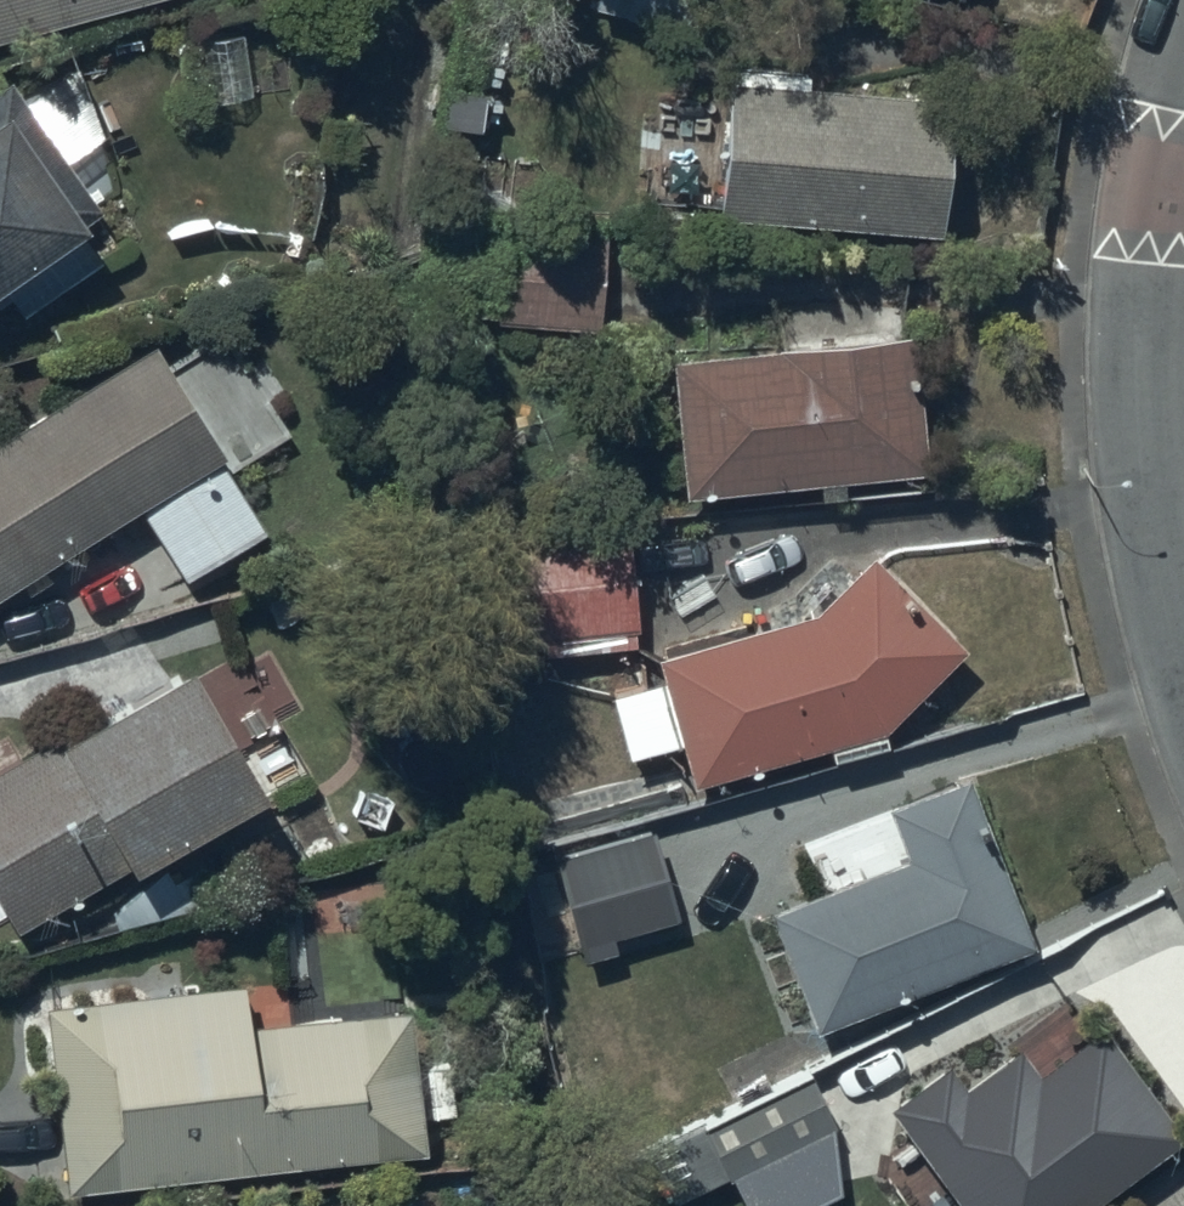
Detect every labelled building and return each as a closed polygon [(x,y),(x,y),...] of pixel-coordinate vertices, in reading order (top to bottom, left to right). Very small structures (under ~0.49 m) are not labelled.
[(115,0),(0,0),(0,33),(115,0)] [(634,8),(631,21),(663,29),(666,17),(698,24),(704,0),(599,0),(634,8)] [(714,211),(941,228),(951,91),(806,81),(807,66),(737,61),(737,72),(725,71),(714,211)] [(0,82),(0,308),(27,308),(104,252),(77,215),(99,199),(9,75),(0,82)] [(508,203),(423,203),(423,309),(498,309),(498,319),(603,319),(603,226),(508,225),(508,203)] [(913,326),(670,348),(683,485),(926,463),(913,326)] [(140,495),(186,569),(267,518),(234,468),(295,430),(273,395),(284,389),(262,354),(247,364),(224,327),(171,360),(154,332),(0,428),(0,582),(140,495)] [(542,628),(543,643),(636,638),(630,511),(525,516),(526,532),(471,535),(476,631),(542,628)] [(665,675),(614,689),(630,746),(683,731),(694,772),(829,735),(833,752),(888,737),(884,721),(965,639),(873,549),(817,606),(658,650),(665,675)] [(0,762),(0,891),(18,922),(264,773),(246,743),(279,723),(236,653),(203,674),(188,649),(0,762)] [(907,848),(768,902),(814,1021),(1034,937),(968,768),(888,799),(907,848)] [(654,821),(525,858),(551,948),(679,911),(654,821)] [(242,976),(45,997),(65,1184),(425,1145),(409,1000),(268,1015),(264,983),(243,985),(242,976)] [(886,1100),(966,1205),(1080,1205),(1183,1129),(1102,1021),(1040,1068),(1019,1040),(965,1081),(946,1056),(886,1100)] [(647,1142),(674,1196),(731,1168),(751,1205),(798,1205),(840,1185),(834,1116),(811,1069),(702,1124),(698,1116),(647,1142)]
